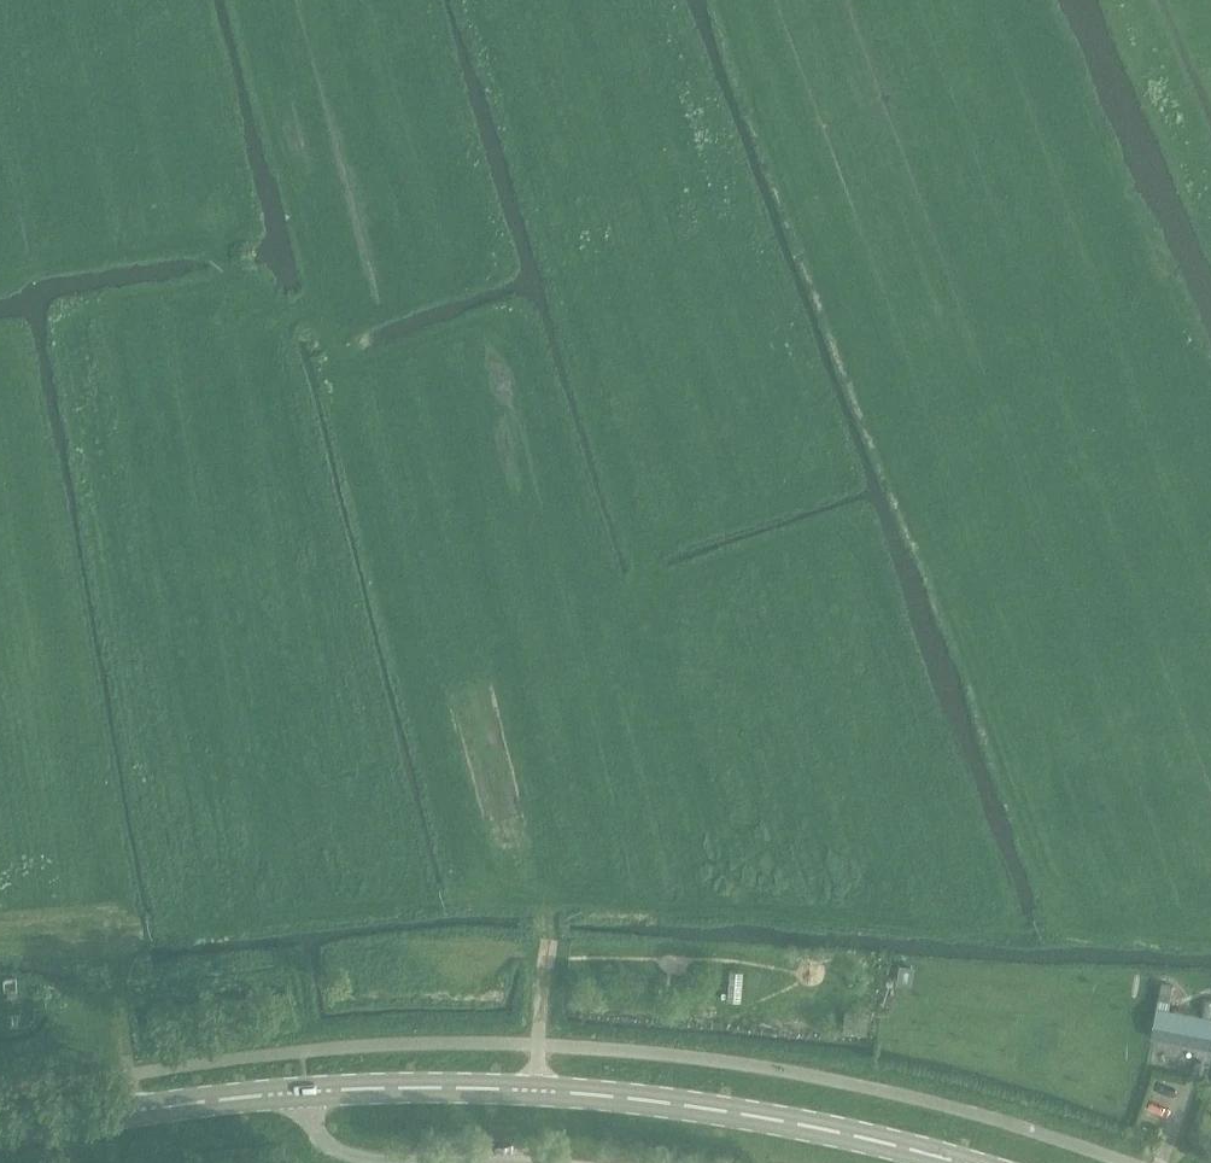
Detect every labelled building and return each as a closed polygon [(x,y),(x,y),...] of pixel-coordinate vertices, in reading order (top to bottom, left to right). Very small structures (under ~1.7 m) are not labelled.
[(901,964),(898,981),(909,983),(912,966),(901,964)] [(1163,981),(1159,998),(1171,1000),(1174,983),(1163,981)] [(1207,996),(1203,1016),(1158,1006),(1153,1037),(1210,1049),(1210,997),(1207,996)]
